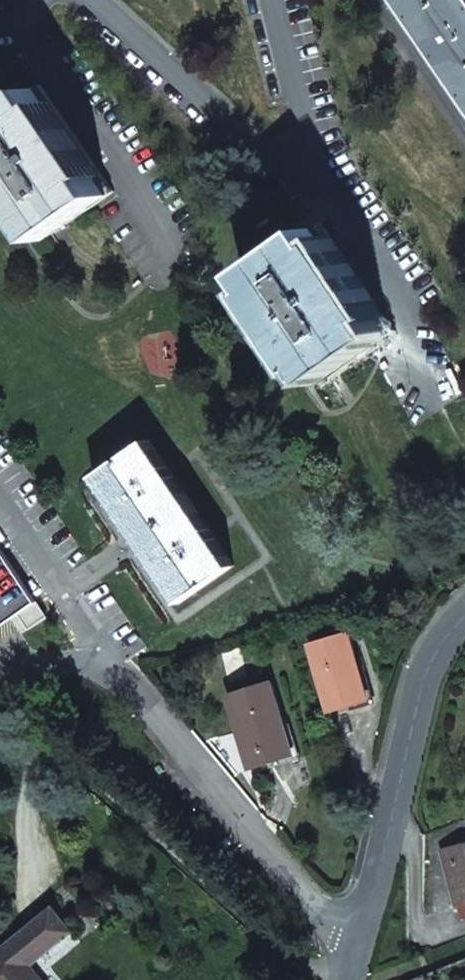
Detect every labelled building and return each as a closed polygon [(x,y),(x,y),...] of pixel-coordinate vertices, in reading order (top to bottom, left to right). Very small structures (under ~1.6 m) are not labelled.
[(464,95),(464,0),(398,0),(464,95)] [(46,82),(0,116),(0,184),(31,227),(36,223),(48,241),(121,188),(46,82)] [(391,332),(315,223),(247,272),(259,289),(251,295),(302,368),(308,364),(321,383),(391,332)] [(245,557),(159,433),(105,471),(190,595),(245,557)] [(0,568),(0,624),(11,617),(20,629),(34,620),(0,568)] [(328,701),(366,689),(347,624),(309,636),(328,701)] [(251,759),(292,747),(272,677),(229,689),(251,759)] [(440,854),(461,916),(464,914),(464,844),(440,854)] [(29,965),(71,931),(53,909),(0,951),(0,979),(41,979),(29,965)]
